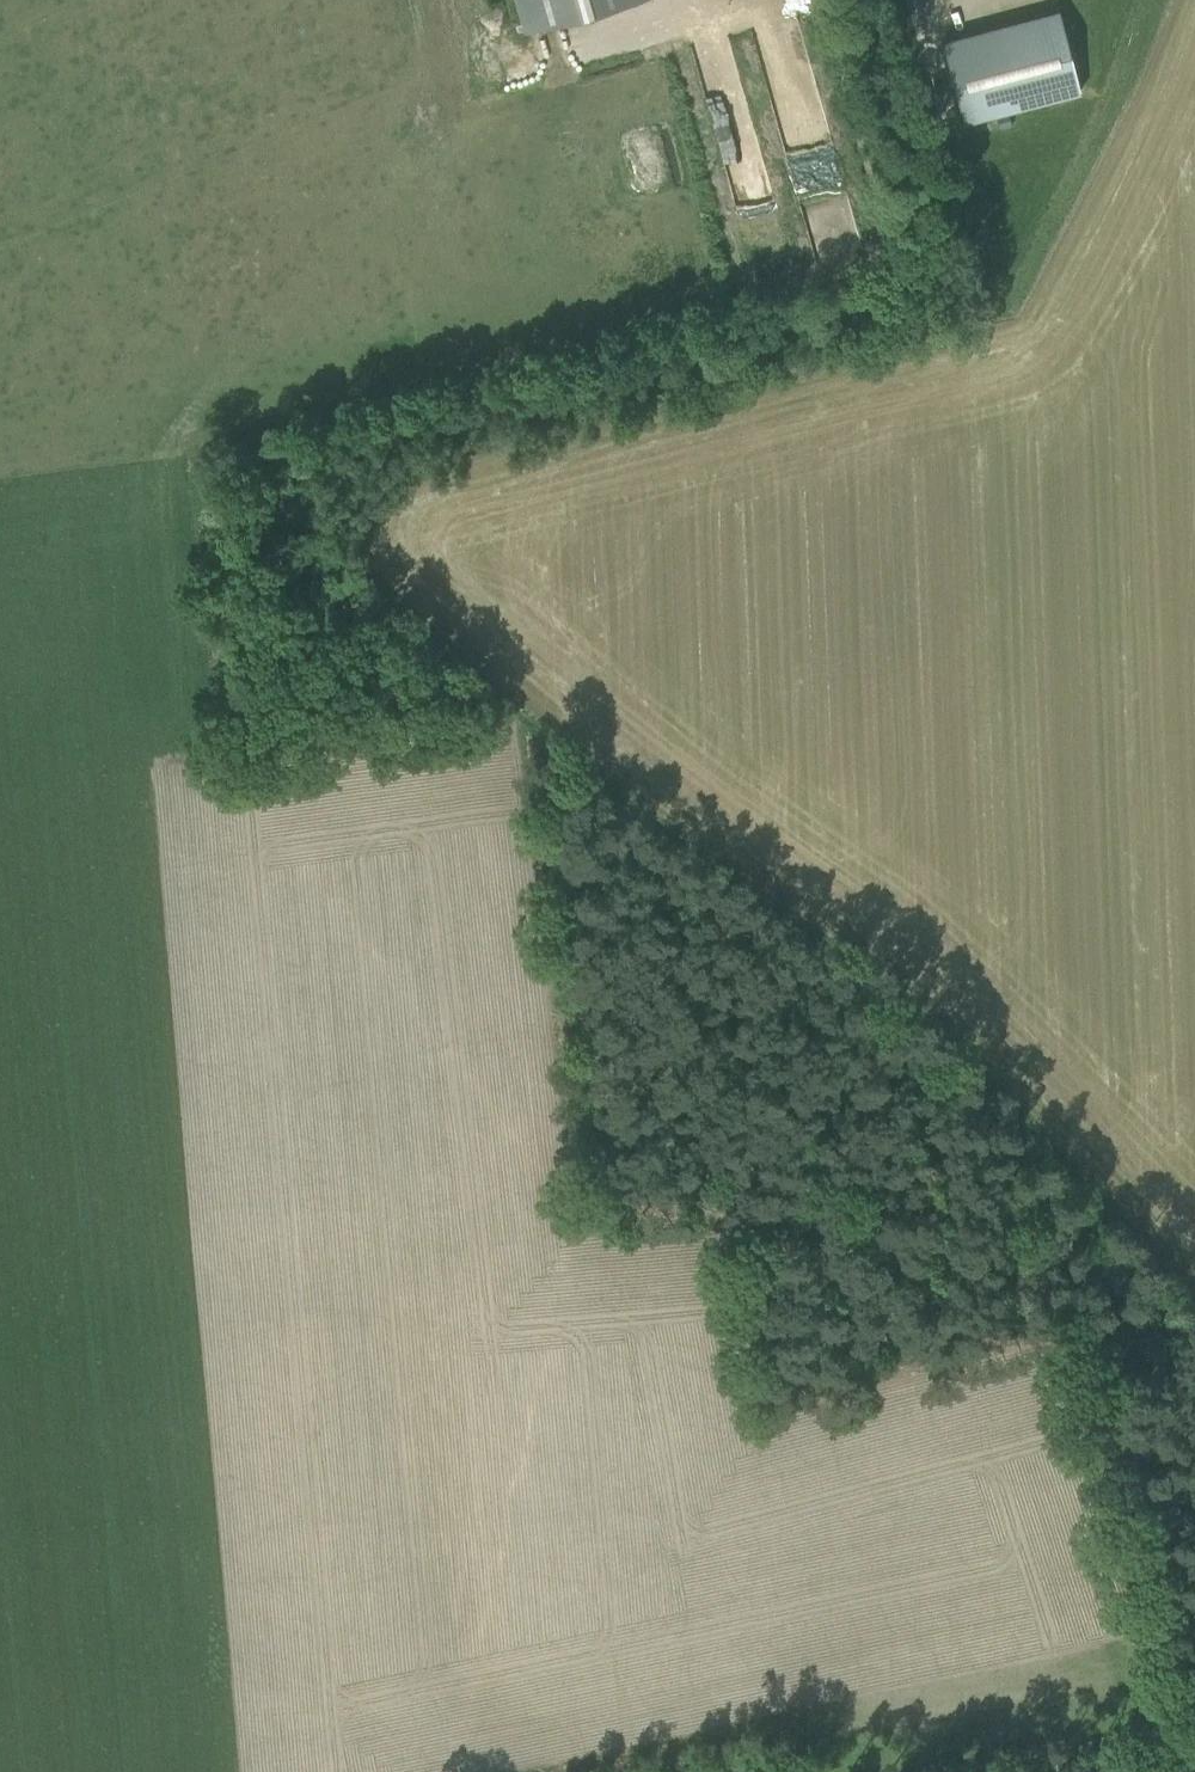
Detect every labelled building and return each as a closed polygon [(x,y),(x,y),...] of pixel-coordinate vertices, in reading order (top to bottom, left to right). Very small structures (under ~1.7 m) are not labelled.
[(532,30),(641,0),(524,0),(532,30)] [(1081,91),(1059,8),(942,39),(963,122),(992,114),(1004,111),(1081,91)] [(1004,111),(992,114),(994,119),(996,128),(1008,125),(1006,116),(1004,111)]
